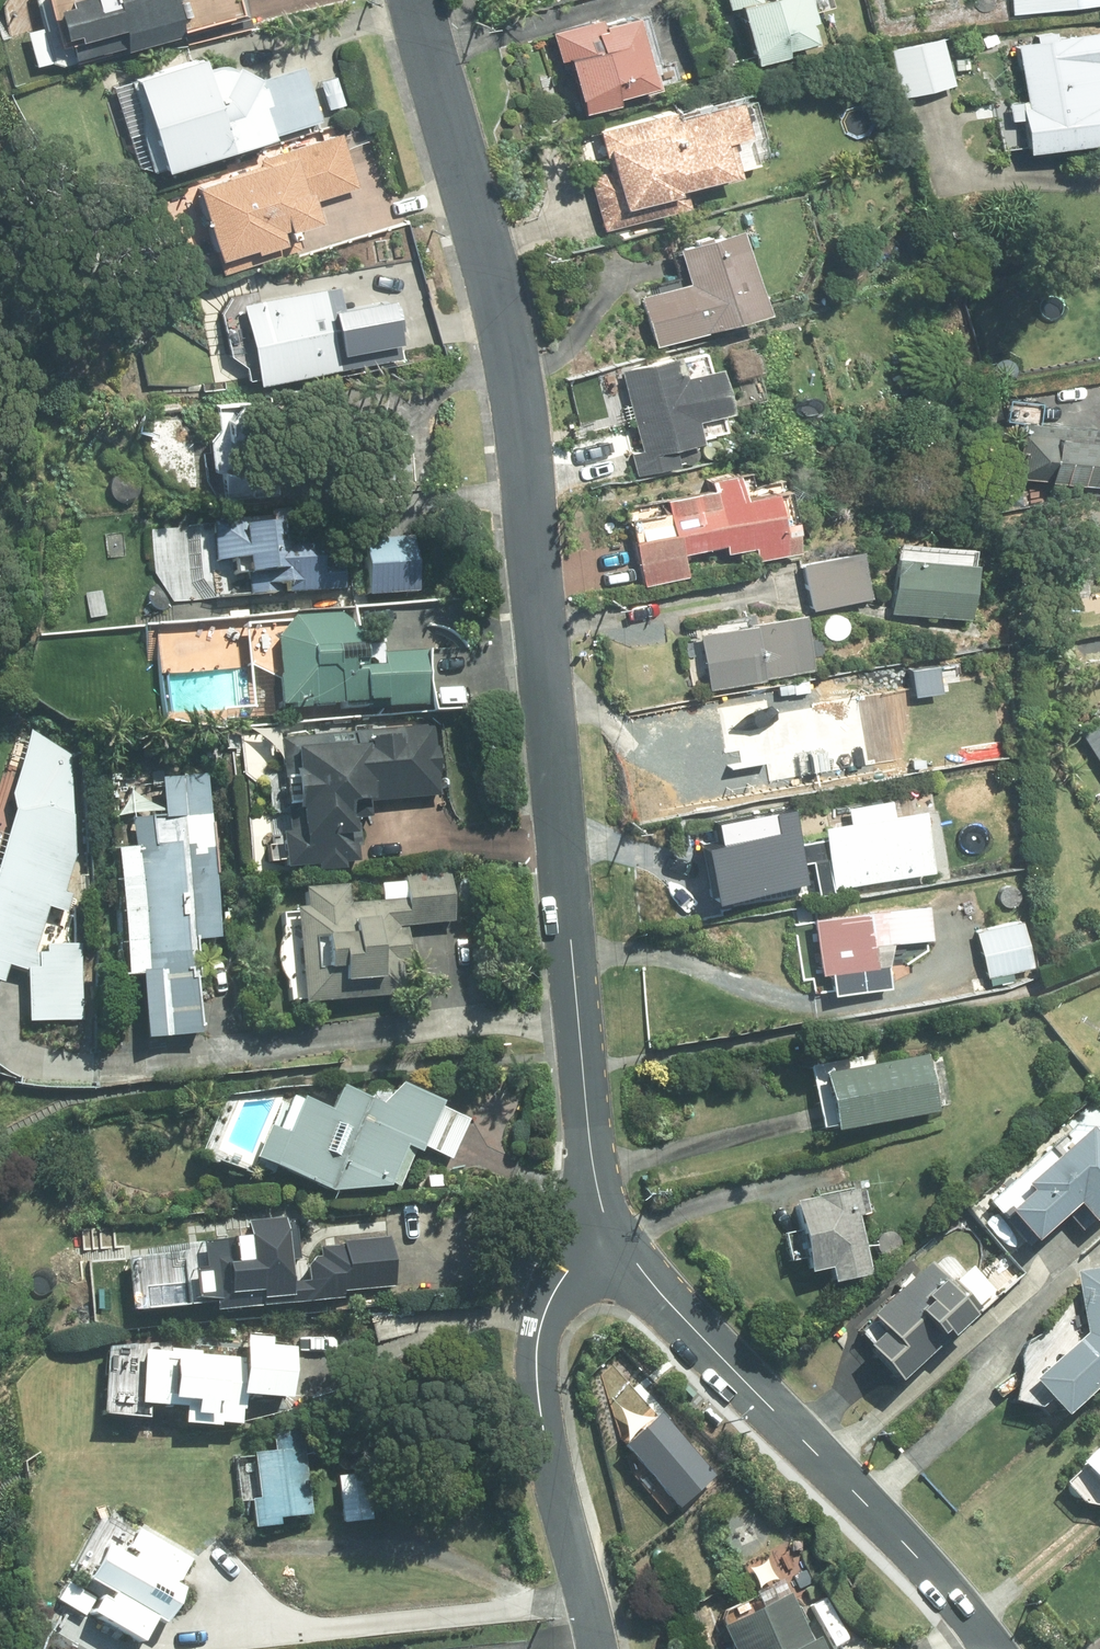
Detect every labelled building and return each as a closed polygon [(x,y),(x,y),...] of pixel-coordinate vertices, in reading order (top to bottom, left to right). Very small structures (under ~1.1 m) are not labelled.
[(39,5),(54,62),(58,65),(68,61),(69,67),(121,55),(122,58),(185,42),(234,29),(247,26),(241,0),(43,0),(39,5)] [(727,5),(735,3),(751,56),(782,47),(779,40),(811,30),(805,12),(809,10),(806,0),(726,0),(727,5)] [(1010,10),(1098,0),(1009,0),(1010,10)] [(596,13),(548,27),(557,55),(563,53),(578,104),(611,94),(610,89),(637,81),(638,85),(652,80),(630,7),(597,17),(596,13)] [(1032,34),(1011,38),(1020,93),(1003,96),(1005,115),(1017,113),(1023,144),(1099,131),(1099,88),(1093,89),(1088,56),(1099,54),(1099,23),(1052,32),(1051,25),(1031,29),(1032,34)] [(995,31),(982,38),(987,47),(1000,41),(995,31)] [(890,46),(903,95),(952,82),(939,33),(890,46)] [(968,58),(952,59),(953,72),(969,71),(968,58)] [(210,68),(203,71),(200,60),(134,80),(161,170),(268,138),(269,141),(319,127),(303,74),(256,88),(255,79),(245,74),(246,72),(233,67),(231,70),(225,68),(217,67),(210,68)] [(608,165),(585,173),(602,226),(685,200),(680,183),(735,165),(723,128),(743,122),(733,89),(670,109),(669,102),(595,125),(598,134),(588,137),(585,144),(587,151),(594,154),(604,151),(608,165)] [(312,209),(308,196),(354,183),(339,130),(190,176),(217,268),(297,243),(288,216),(312,209)] [(684,274),(636,291),(652,340),(700,323),(699,321),(760,300),(733,219),(673,239),(684,274)] [(334,284),(238,299),(249,375),(346,361),(334,284)] [(1040,302),(1022,306),(1025,321),(1043,317),(1040,302)] [(639,444),(640,446),(628,449),(634,470),(675,458),(670,440),(696,432),(689,409),(723,399),(711,357),(677,366),(672,347),(616,363),(639,444)] [(1044,472),(1092,476),(1093,480),(1099,479),(1099,432),(1097,433),(1097,420),(1020,411),(1022,388),(1002,387),(1001,412),(1016,413),(1011,471),(1045,474),(1044,472)] [(213,407),(215,422),(203,433),(206,463),(218,465),(220,491),(272,487),(271,476),(276,475),(268,392),(235,395),(222,406),(213,407)] [(751,551),(792,539),(786,518),(775,521),(763,477),(734,485),(729,464),(704,470),(707,478),(660,490),(669,526),(631,535),(642,578),(684,566),(678,544),(719,534),(721,543),(747,537),(751,551)] [(211,559),(217,558),(217,555),(230,555),(230,571),(243,570),(243,592),(342,587),(341,570),(318,571),(315,505),(268,508),(268,516),(210,519),(211,559)] [(412,536),(360,540),(364,594),(416,590),(412,536)] [(853,539),(798,555),(808,605),(868,587),(853,539)] [(890,549),(888,610),(966,613),(969,552),(890,549)] [(801,607),(694,626),(704,683),(759,672),(759,674),(811,664),(801,607)] [(383,660),(371,649),(359,650),(358,644),(351,644),(342,631),(290,634),(272,654),(276,720),(291,720),(384,717),(429,717),(427,668),(425,668),(423,654),(383,660)] [(762,718),(793,713),(789,682),(701,697),(713,767),(703,769),(709,797),(822,778),(815,739),(767,748),(762,718)] [(1075,726),(1099,766),(1099,710),(1075,726)] [(276,779),(275,785),(276,792),(278,797),(282,802),(284,830),(278,830),(280,865),(308,862),(308,869),(317,868),(317,870),(342,868),(341,860),(356,859),(354,844),(359,844),(357,814),(368,813),(367,797),(436,793),(434,771),(436,771),(435,746),(433,747),(431,727),(424,728),(423,725),(351,731),(352,738),(320,740),(320,733),(276,736),(279,773),(276,779)] [(72,755),(27,729),(6,796),(8,800),(0,828),(0,972),(3,962),(23,968),(23,1019),(77,1018),(77,941),(42,941),(41,949),(29,948),(42,903),(62,909),(67,891),(61,889),(72,853),(72,755)] [(197,976),(193,936),(216,934),(201,772),(155,776),(158,810),(127,814),(129,843),(110,845),(121,972),(133,971),(139,1036),(195,1031),(190,976),(197,976)] [(791,796),(726,809),(731,835),(740,834),(750,886),(776,885),(807,879),(803,857),(809,856),(816,889),(830,887),(829,881),(928,863),(916,800),(887,805),(885,794),(843,802),(846,813),(817,818),(820,834),(799,838),(791,796)] [(299,885),(300,904),(291,904),(297,999),(400,991),(397,960),(405,959),(403,924),(449,920),(446,870),(402,873),(404,896),(344,901),(342,882),(299,885)] [(883,875),(867,878),(869,890),(885,888),(883,875)] [(864,879),(848,881),(849,894),(865,891),(864,879)] [(923,899),(810,912),(816,968),(827,966),(829,988),(886,982),(884,959),(889,936),(927,931),(923,899)] [(1018,915),(974,927),(986,971),(1030,959),(1018,915)] [(49,918),(50,933),(65,932),(64,917),(49,918)] [(860,1054),(807,1064),(819,1125),(829,1123),(830,1127),(934,1108),(924,1052),(861,1064),(860,1054)] [(271,1126),(257,1158),(332,1192),(392,1188),(393,1186),(402,1190),(419,1153),(424,1155),(427,1150),(455,1163),(473,1122),(446,1109),(448,1105),(406,1085),(385,1106),(344,1087),(334,1111),(304,1097),(302,1100),(296,1097),(281,1131),(271,1126)] [(1026,1186),(1003,1207),(1030,1237),(1071,1199),(1087,1217),(1099,1205),(1099,1140),(1084,1122),(1020,1180),(1026,1186)] [(440,1173),(424,1174),(424,1185),(440,1184),(440,1173)] [(789,1200),(804,1270),(825,1265),(828,1279),(866,1272),(854,1214),(859,1213),(853,1186),(789,1200)] [(976,1196),(967,1204),(985,1227),(995,1219),(976,1196)] [(211,1237),(212,1258),(205,1269),(208,1307),(285,1302),(280,1214),(238,1216),(241,1255),(226,1256),(225,1236),(211,1237)] [(304,1262),(305,1278),(290,1279),(291,1298),(342,1295),(341,1288),(392,1285),(388,1235),(339,1239),(339,1243),(316,1245),(317,1254),(309,1255),(304,1262)] [(853,1329),(870,1349),(867,1351),(890,1379),(976,1306),(951,1277),(946,1281),(927,1259),(866,1311),(869,1315),(853,1329)] [(996,1272),(1004,1281),(1013,1272),(1005,1263),(996,1272)] [(1081,1329),(1027,1374),(1058,1411),(1099,1376),(1099,1265),(1071,1270),(1081,1329)] [(101,1354),(96,1406),(131,1410),(132,1399),(178,1403),(177,1420),(215,1423),(215,1419),(236,1421),(237,1406),(238,1406),(241,1389),(282,1393),(287,1345),(264,1343),(265,1334),(239,1332),(236,1356),(124,1344),(122,1356),(101,1354)] [(254,1495),(247,1495),(250,1525),(274,1522),(273,1515),(306,1512),(298,1428),(269,1431),(270,1449),(249,1451),(254,1495)] [(1060,1480),(1080,1503),(1099,1506),(1099,1436),(1074,1459),(1078,1464),(1060,1480)] [(336,1475),(340,1521),(370,1518),(367,1473),(336,1475)] [(94,1528),(70,1569),(106,1591),(103,1597),(93,1591),(83,1608),(134,1639),(149,1615),(158,1620),(179,1586),(172,1582),(187,1558),(134,1526),(123,1544),(134,1551),(130,1557),(104,1542),(107,1537),(94,1528)] [(715,1625),(726,1648),(823,1648),(816,1636),(809,1639),(786,1591),(715,1625)]
